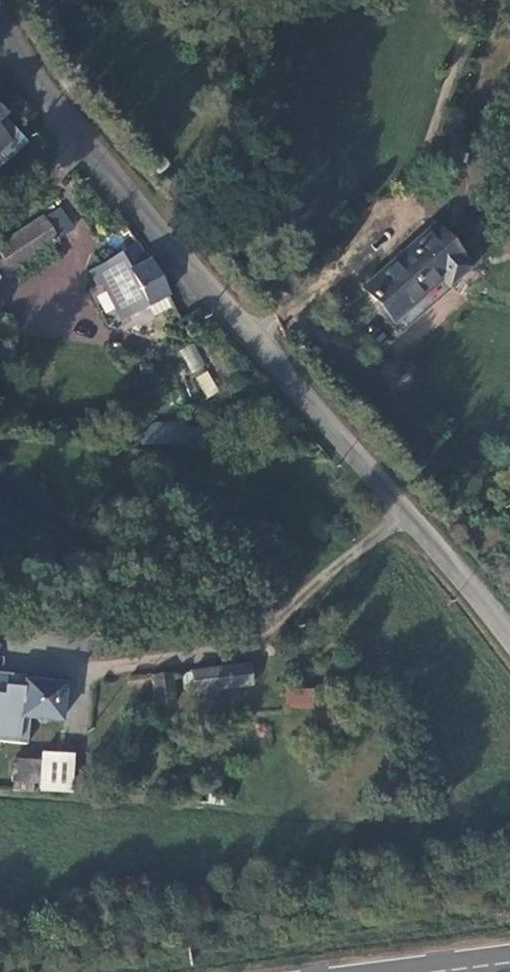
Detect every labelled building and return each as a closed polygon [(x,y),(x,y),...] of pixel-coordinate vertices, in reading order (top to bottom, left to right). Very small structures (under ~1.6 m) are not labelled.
[(23,140),(0,114),(0,161),(23,140)] [(57,240),(46,218),(1,247),(14,269),(57,240)] [(392,320),(463,260),(431,223),(361,285),(392,320)] [(106,264),(93,269),(128,313),(144,306),(164,295),(147,259),(136,244),(106,264)] [(128,313),(93,269),(88,271),(93,283),(98,281),(115,319),(128,313)] [(164,295),(144,306),(150,316),(169,309),(164,295)] [(193,343),(179,350),(191,373),(205,366),(193,343)] [(194,377),(206,398),(218,391),(207,370),(194,377)] [(142,441),(188,441),(187,423),(142,425),(142,441)] [(249,664),(191,669),(192,684),(193,688),(250,684),(249,664)] [(192,684),(191,669),(181,670),(182,684),(192,684)] [(31,716),(62,718),(65,681),(24,678),(24,686),(5,685),(7,672),(0,671),(0,740),(29,742),(31,716)] [(173,699),(170,671),(150,673),(153,701),(173,699)] [(24,673),(7,672),(5,685),(24,686),(24,678),(24,673)] [(310,689),(287,688),(287,703),(310,705),(310,689)] [(136,748),(138,727),(123,726),(122,746),(136,748)] [(74,754),(42,752),(42,760),(41,782),(41,787),(73,789),(74,754)] [(42,760),(14,759),(13,781),(41,782),(42,760)]
